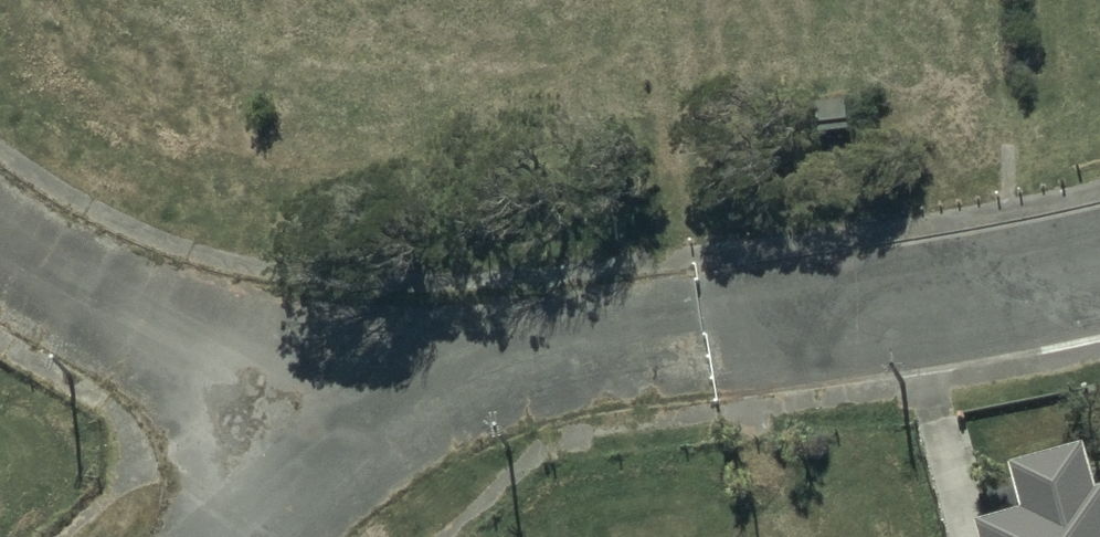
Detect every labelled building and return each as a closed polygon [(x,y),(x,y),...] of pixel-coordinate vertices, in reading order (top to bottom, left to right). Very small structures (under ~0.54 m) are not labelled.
[(979,525),(983,536),(1099,536),(1099,491),(1096,492),(1084,446),(1010,466),(1022,514),(979,525)]
